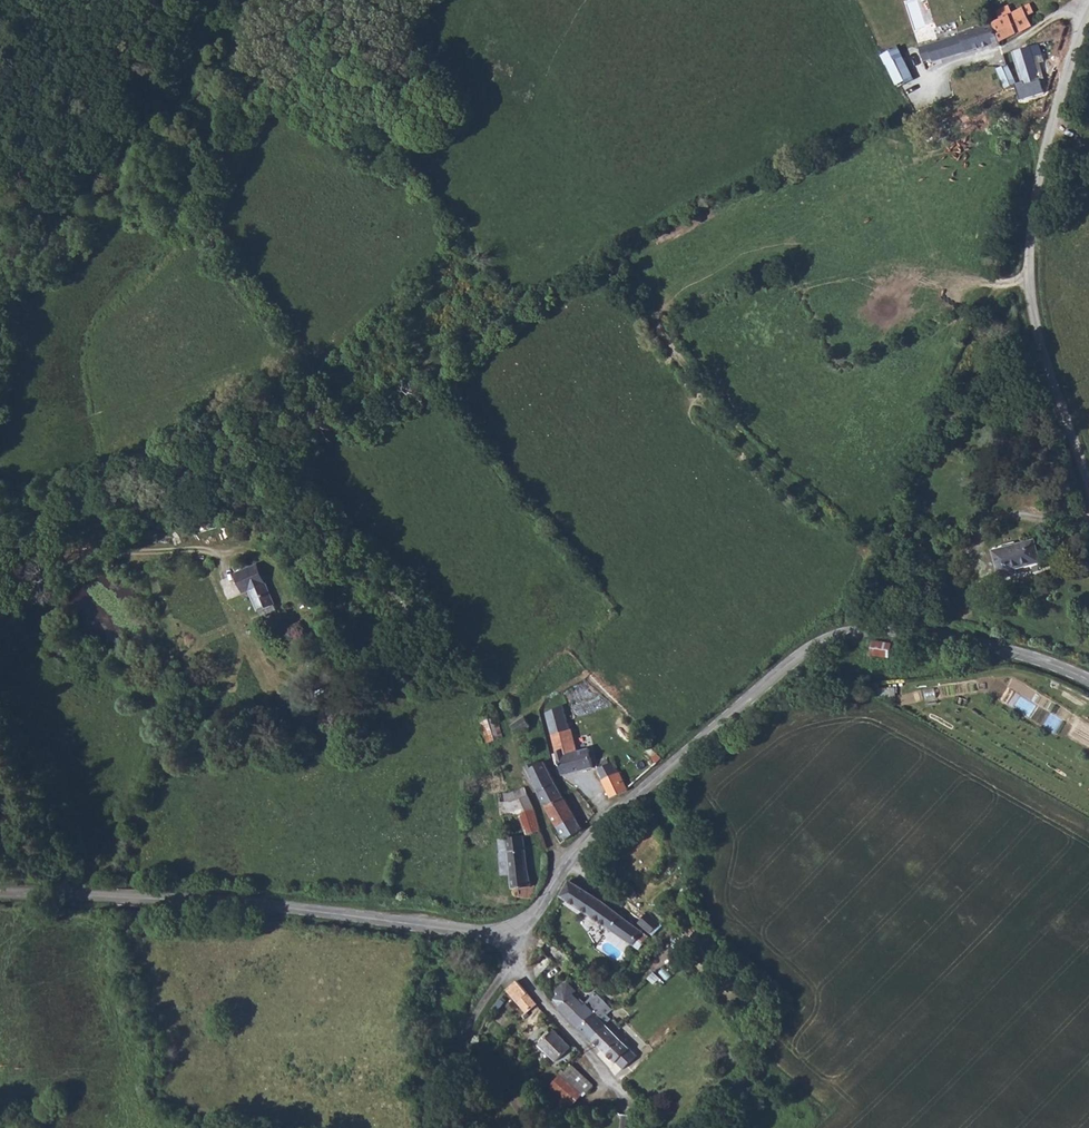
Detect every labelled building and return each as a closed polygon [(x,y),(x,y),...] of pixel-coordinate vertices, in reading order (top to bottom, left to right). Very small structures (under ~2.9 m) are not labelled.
[(995,20),(1002,41),(1003,40),(1007,39),(1012,37),(1016,35),(1020,34),(1021,33),(1025,30),(1030,28),(1032,26),(1030,21),(1029,17),(1033,15),(1035,14),(1035,11),(1034,7),(1033,5),(1015,12),(1012,4),(1000,10),(1002,18),(995,20)] [(921,49),(926,63),(934,60),(935,62),(960,54),(977,50),(984,48),(1002,41),(995,20),(981,26),(971,28),(961,32),(961,34),(921,49)] [(1031,83),(1047,79),(1038,48),(1021,52),(1030,84),(1031,83)] [(885,58),(901,88),(915,81),(906,63),(899,50),(885,58)] [(1001,66),(1008,87),(1009,86),(1012,85),(1015,83),(1017,83),(1017,81),(1015,77),(1013,73),(1012,69),(1010,65),(1009,63),(1001,66)] [(992,551),(1001,580),(1017,575),(1016,569),(1040,562),(1033,538),(992,551)] [(256,556),(264,575),(271,573),(263,553),(256,556)] [(256,556),(239,562),(247,582),(253,579),(262,601),(280,594),(271,573),(264,575),(256,556)] [(401,600),(410,610),(416,605),(407,595),(401,600)] [(876,652),(899,657),(901,644),(878,639),(876,652)] [(547,713),(551,738),(561,737),(563,750),(554,751),(559,773),(588,767),(584,748),(573,749),(566,709),(547,713)] [(487,720),(499,742),(512,737),(513,736),(506,722),(502,713),(487,720)] [(517,724),(522,734),(534,728),(531,719),(517,724)] [(655,750),(659,754),(657,756),(665,764),(671,759),(659,747),(655,750)] [(601,766),(613,799),(632,792),(625,772),(622,772),(619,763),(617,763),(615,758),(608,760),(609,763),(601,766)] [(532,765),(532,767),(538,781),(544,796),(549,806),(567,796),(560,782),(551,762),(548,762),(546,759),(532,765)] [(503,795),(508,815),(522,814),(524,812),(538,808),(530,786),(516,793),(515,795),(503,795)] [(547,808),(556,827),(576,813),(567,796),(549,806),(547,808)] [(508,815),(513,836),(528,833),(529,834),(544,830),(538,808),(524,812),(522,814),(508,815)] [(556,827),(560,835),(564,834),(568,841),(584,828),(576,813),(556,827)] [(535,899),(537,885),(535,884),(530,866),(528,850),(525,837),(502,842),(505,855),(504,855),(506,878),(512,880),(512,883),(515,890),(517,891),(517,893),(519,896),(535,899)] [(561,896),(582,906),(614,929),(622,934),(632,921),(604,901),(586,888),(570,879),(561,896)] [(649,910),(639,922),(654,934),(663,923),(649,910)] [(622,934),(636,944),(638,945),(643,949),(647,944),(653,949),(657,943),(652,938),(653,936),(651,935),(632,921),(622,934)] [(506,989),(527,1010),(535,1003),(514,982),(506,989)] [(553,998),(592,1037),(606,1021),(604,1017),(615,1006),(602,992),(592,1002),(589,1004),(588,1003),(585,1006),(575,996),(565,986),(553,998)] [(495,1008),(500,1011),(505,1002),(500,998),(495,1008)] [(592,1037),(606,1051),(615,1060),(624,1052),(628,1057),(635,1051),(606,1021),(592,1037)] [(534,1041),(537,1044),(535,1047),(539,1050),(541,1047),(555,1060),(571,1045),(553,1028),(551,1030),(548,1028),(534,1041)] [(562,1073),(584,1092),(586,1093),(594,1084),(572,1064),(565,1070),(562,1073)] [(553,1086),(555,1087),(573,1103),(578,1099),(584,1092),(562,1073),(553,1086)]
